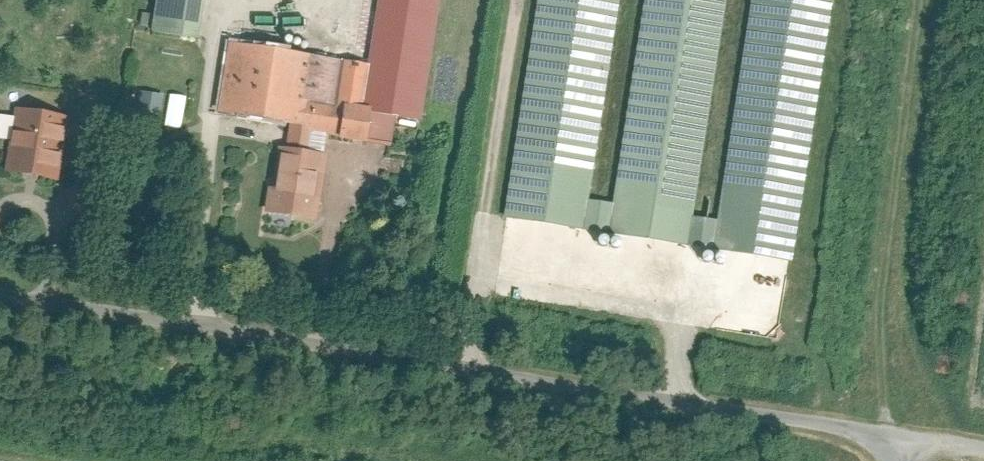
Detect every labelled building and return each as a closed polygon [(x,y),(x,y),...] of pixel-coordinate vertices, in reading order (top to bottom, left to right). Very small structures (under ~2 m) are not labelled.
[(196,45),(204,0),(153,0),(147,38),(196,45)] [(422,121),(441,0),(381,0),(363,112),(422,121)] [(583,230),(587,199),(617,0),(537,0),(504,218),(583,230)] [(686,246),(691,216),(723,0),(644,0),(613,203),(609,234),(686,246)] [(788,261),(827,0),(748,0),(715,220),(711,249),(788,261)] [(226,41),(212,113),(333,136),(347,64),(226,41)] [(134,122),(159,127),(165,92),(140,88),(134,122)] [(10,110),(0,175),(40,181),(50,116),(10,110)] [(271,148),(262,212),(309,218),(317,154),(271,148)] [(613,203),(587,199),(583,230),(609,234),(613,203)] [(715,220),(691,216),(686,246),(711,249),(715,220)]
